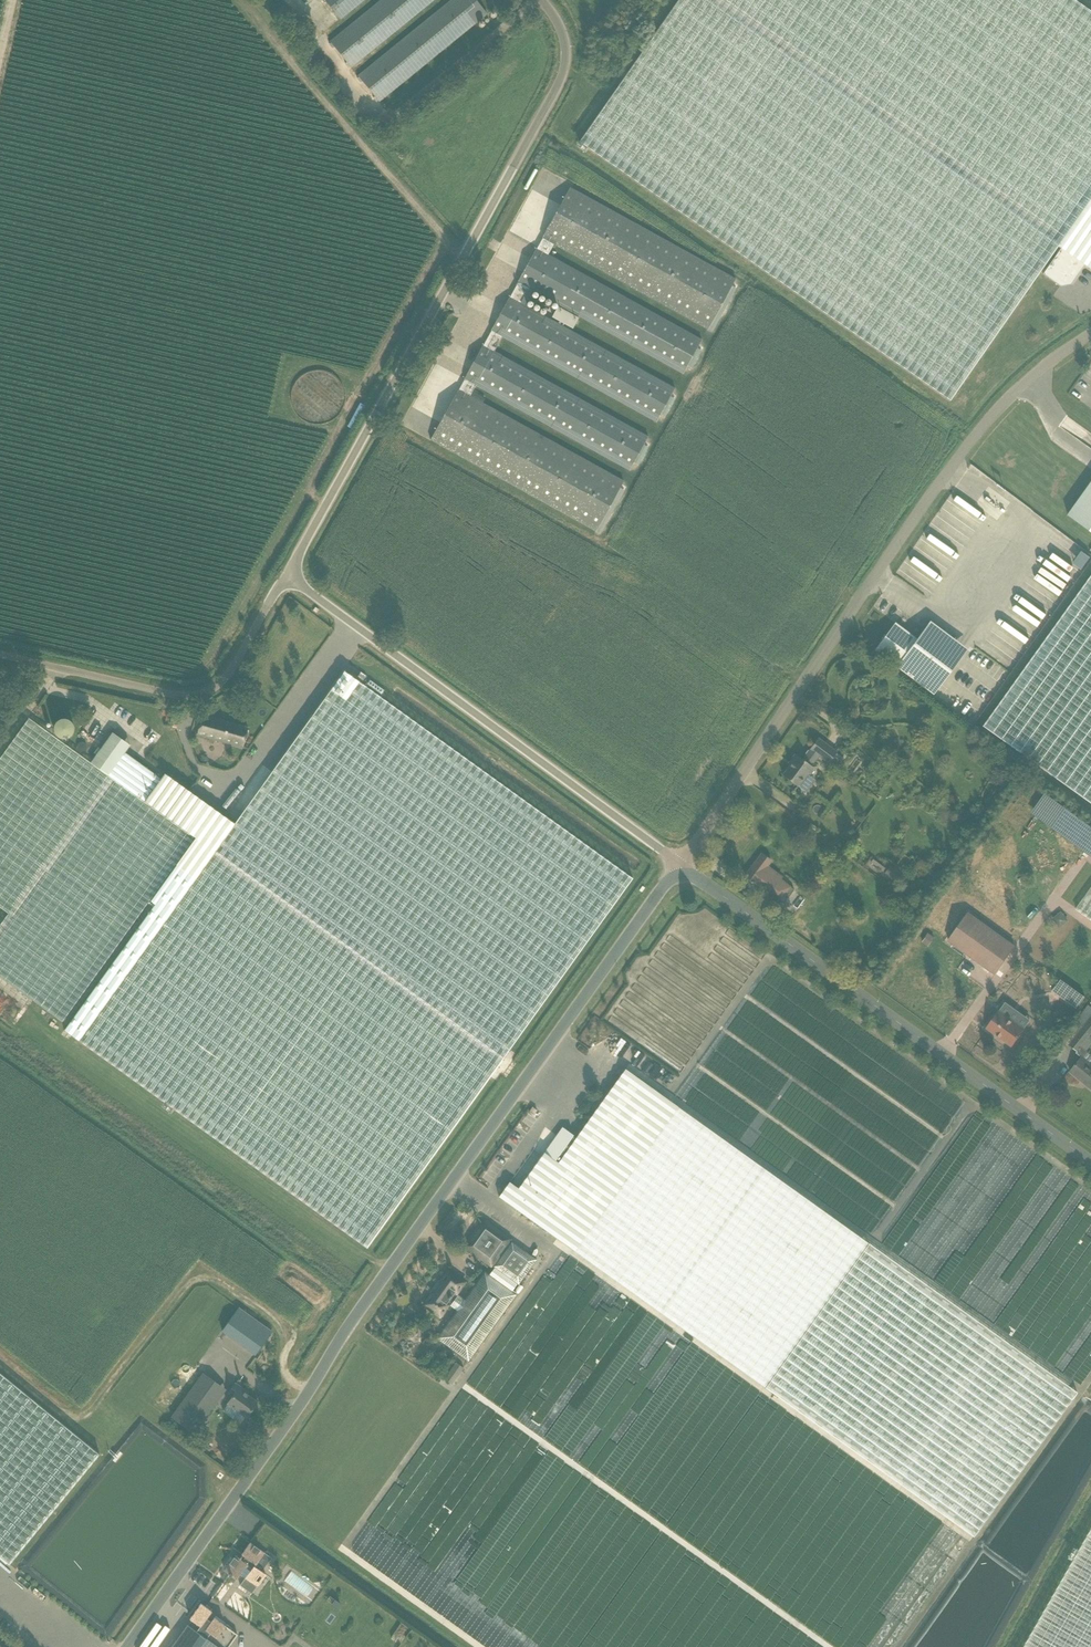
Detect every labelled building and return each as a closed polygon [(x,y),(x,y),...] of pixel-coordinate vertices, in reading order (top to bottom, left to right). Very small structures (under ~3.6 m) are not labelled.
[(341,19),(364,0),(325,0),(341,19)] [(330,42),(351,68),(434,0),(382,0),(330,42)] [(476,0),(452,0),(358,76),(379,102),(482,18),(487,14),(476,0)] [(1057,246),(1090,198),(1090,12),(1074,0),(678,0),(579,142),(950,401),(1057,246)] [(536,248),(548,254),(553,244),(708,330),(708,329),(712,332),(736,289),(732,286),(735,279),(570,188),(536,248)] [(1057,246),(1061,248),(1043,274),(1060,286),(1071,285),(1084,265),(1090,270),(1090,198),(1057,246)] [(464,379),(475,385),(629,470),(633,462),(639,465),(648,447),(643,444),(648,436),(494,351),(502,337),(656,422),(660,413),(665,416),(675,399),(670,396),(675,388),(521,303),(529,289),(682,374),(687,365),(692,368),(701,350),(697,348),(702,339),(548,254),(536,248),(464,379)] [(557,306),(551,317),(572,328),(578,318),(557,306)] [(470,396),(475,385),(464,379),(430,440),(513,485),(595,532),(596,531),(601,533),(624,490),(620,488),(624,481),(470,396)] [(1068,515),(1090,532),(1090,483),(1068,515)] [(951,494),(905,566),(903,565),(895,577),(930,599),(983,514),(951,494)] [(1056,605),(1089,557),(1054,532),(1049,539),(1075,557),(1070,564),(1050,551),(1027,584),(1056,605)] [(984,726),(1050,773),(1090,803),(1090,577),(984,726)] [(1011,670),(1046,613),(1017,595),(982,652),(1011,670)] [(917,639),(895,622),(874,650),(933,695),(967,649),(930,621),(917,639)] [(234,824),(215,851),(503,1058),(632,878),(344,671),(234,824)] [(176,728),(179,714),(170,711),(166,725),(176,728)] [(197,735),(243,748),(248,728),(202,716),(197,735)] [(125,752),(130,745),(113,733),(91,763),(29,718),(0,758),(0,907),(8,913),(0,924),(0,977),(62,1022),(194,838),(186,831),(145,801),(161,778),(125,752)] [(792,762),(782,775),(797,786),(807,774),(809,776),(816,766),(813,763),(818,756),(829,763),(837,753),(818,739),(810,749),(811,750),(805,757),(804,757),(802,759),(795,754),(790,761),(792,762)] [(896,764),(899,760),(897,759),(898,757),(895,754),(891,760),(896,764)] [(161,778),(145,801),(186,831),(206,803),(165,774),(161,778)] [(194,838),(195,838),(151,901),(154,904),(64,1030),(367,1247),(503,1058),(215,851),(234,824),(206,803),(186,831),(194,838)] [(1061,808),(1048,828),(1090,856),(1090,827),(1061,808)] [(794,890),(791,887),(781,879),(782,877),(781,876),(767,866),(771,861),(761,854),(745,876),(754,883),(779,901),(780,900),(785,903),(794,890)] [(894,868),(890,866),(885,873),(896,881),(903,870),(896,865),(894,868)] [(1076,908),(1090,919),(1090,887),(1076,908)] [(948,941),(994,974),(1015,946),(969,913),(948,941)] [(928,933),(922,941),(928,946),(934,938),(928,933)] [(1036,946),(1044,953),(1051,944),(1042,937),(1036,946)] [(1061,980),(1052,991),(1076,1009),(1085,997),(1061,980)] [(987,1028),(1012,1046),(1024,1029),(999,1011),(987,1028)] [(1090,1034),(1090,1017),(1077,1035),(1070,1043),(1078,1050),(1090,1034)] [(1090,1062),(1082,1056),(1070,1072),(1081,1080),(1082,1079),(1090,1086),(1090,1061),(1090,1062)] [(1077,1392),(868,1242),(626,1069),(576,1138),(572,1136),(573,1135),(562,1127),(518,1188),(510,1182),(499,1197),(764,1387),(973,1536),(1077,1392)] [(978,1110),(925,1183),(933,1189),(926,1198),(932,1198),(931,1202),(954,1196),(955,1200),(956,1183),(958,1194),(965,1192),(965,1195),(963,1197),(962,1204),(969,1195),(987,1196),(986,1209),(1002,1206),(1004,1208),(1015,1193),(1016,1197),(1040,1214),(1040,1228),(1051,1226),(1051,1230),(1063,1227),(1057,1235),(1088,1237),(1088,1240),(1090,1240),(1090,1192),(978,1110)] [(495,1265),(510,1243),(507,1241),(509,1239),(498,1232),(484,1221),(466,1246),(491,1265),(492,1263),(495,1265)] [(511,1242),(510,1243),(495,1265),(493,1267),(495,1268),(490,1275),(485,1272),(465,1299),(457,1293),(465,1282),(458,1276),(449,1270),(424,1305),(433,1311),(440,1316),(449,1304),(457,1310),(437,1338),(469,1362),(517,1295),(513,1291),(518,1284),(519,1285),(536,1260),(511,1242)] [(633,1498),(633,1505),(637,1499),(584,1463),(580,1444),(572,1455),(550,1441),(556,1433),(562,1437),(559,1422),(575,1423),(549,1405),(550,1378),(569,1373),(580,1374),(616,1366),(537,1361),(548,1345),(537,1296),(479,1384),(529,1373),(534,1393),(548,1394),(532,1419),(512,1405),(521,1445),(525,1446),(524,1476),(547,1492),(553,1516),(633,1498)] [(238,1308),(222,1330),(255,1354),(271,1331),(238,1308)] [(458,1364),(446,1380),(452,1384),(463,1368),(458,1364)] [(10,1564),(100,1453),(0,1372),(0,1556),(10,1564)] [(176,1409),(171,1417),(194,1433),(226,1389),(203,1372),(176,1409)] [(232,1396),(227,1403),(247,1417),(258,1402),(245,1393),(247,1391),(235,1382),(228,1393),(232,1396)] [(1023,1646),(1090,1646),(1090,1528),(1023,1646)] [(235,1555),(224,1570),(229,1574),(231,1576),(231,1575),(236,1579),(240,1573),(257,1586),(266,1574),(261,1571),(271,1557),(265,1553),(250,1542),(242,1554),(245,1556),(242,1559),(235,1555)] [(454,1605),(439,1618),(392,1562),(313,1556),(462,1646),(511,1646),(516,1581),(490,1625),(453,1622),(454,1605)] [(712,1631),(696,1644),(698,1619),(691,1631),(687,1626),(681,1635),(683,1617),(577,1608),(578,1595),(575,1594),(521,1639),(527,1646),(710,1646),(712,1631)] [(172,1646),(228,1646),(237,1634),(214,1618),(211,1622),(206,1619),(212,1611),(201,1603),(190,1618),(195,1622),(191,1627),(188,1624),(172,1646)]
